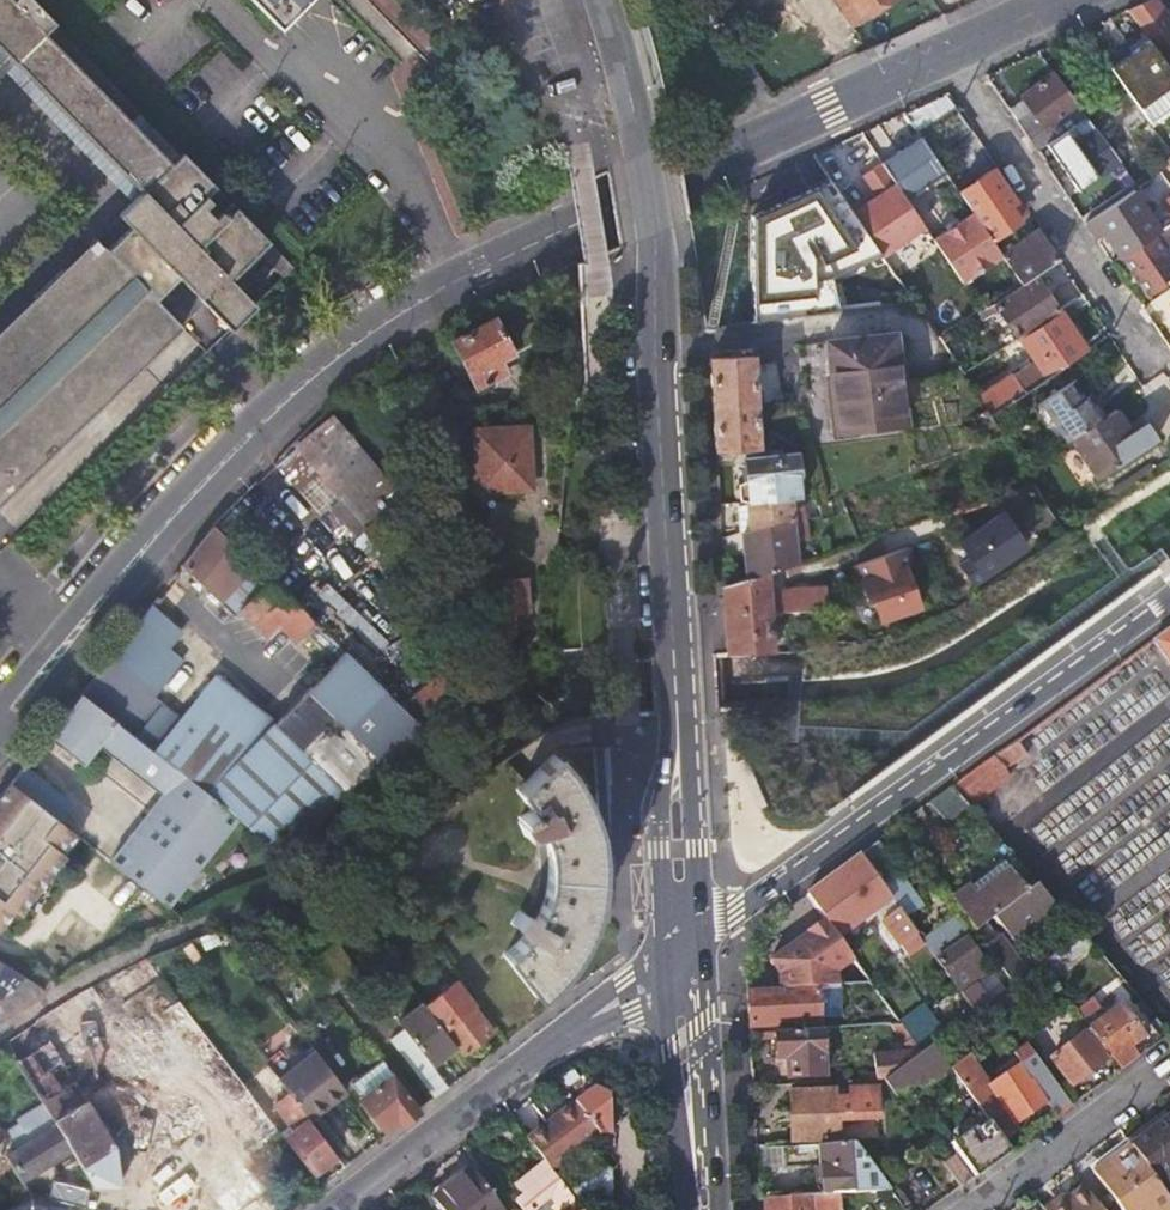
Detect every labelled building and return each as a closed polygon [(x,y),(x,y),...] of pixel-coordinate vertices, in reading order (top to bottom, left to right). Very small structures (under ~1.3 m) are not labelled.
[(140,192),(0,329),(0,502),(180,325),(169,313),(193,291),(229,329),(233,326),(254,305),(228,278),(257,252),(283,277),(294,266),(183,153),(181,155),(75,45),(55,25),(58,23),(36,0),(0,0),(0,49),(140,192)] [(281,29),(311,0),(252,0),(281,29)] [(850,21),(872,7),(877,14),(885,8),(881,1),(882,0),(836,0),(850,21)] [(1156,0),(1146,0),(1126,9),(1169,70),(1169,20),(1156,0)] [(1101,56),(1135,102),(1144,95),(1132,80),(1153,65),(1145,53),(1148,51),(1144,44),(1140,47),(1131,35),(1101,56)] [(1031,108),(1016,119),(1037,150),(1074,124),(1086,115),(1054,73),(1022,97),(1031,108)] [(1022,97),(1008,107),(1016,119),(1031,108),(1022,97)] [(1131,100),(1094,126),(1110,148),(1111,148),(1121,161),(1136,150),(1126,136),(1130,133),(1148,121),(1131,100)] [(928,110),(925,103),(917,107),(921,113),(928,110)] [(921,138),(932,153),(965,131),(955,115),(921,138)] [(1094,126),(1086,115),(1074,124),(1083,136),(1055,155),(1073,181),(1088,171),(1092,178),(1118,160),(1110,148),(1094,126)] [(1156,133),(1148,121),(1130,133),(1135,139),(1141,136),(1144,141),(1156,133)] [(911,195),(945,172),(932,153),(921,138),(921,137),(888,159),(911,195)] [(1119,195),(1139,180),(1124,159),(1104,174),(1119,195)] [(975,217),(989,237),(1008,225),(997,209),(1013,199),(991,167),(957,191),(975,217)] [(1155,187),(1169,209),(1169,177),(1155,187)] [(816,179),(761,204),(789,265),(844,240),(816,179)] [(957,228),(975,217),(957,191),(955,187),(937,199),(957,228)] [(1093,218),(1119,257),(1139,243),(1121,216),(1137,205),(1141,202),(1134,190),(1093,218)] [(1156,232),(1137,205),(1121,216),(1139,243),(1156,232)] [(1033,275),(1059,258),(1039,228),(1011,248),(1008,243),(998,250),(1020,284),(1033,275)] [(874,242),(903,284),(917,274),(888,232),(874,242)] [(1149,295),(1169,281),(1169,258),(1154,234),(1122,256),(1149,295)] [(1020,284),(993,302),(1017,339),(1020,337),(1058,311),(1033,275),(1020,284)] [(978,395),(990,414),(1052,373),(1051,372),(1084,350),(1058,311),(1020,337),(1035,358),(1012,373),(978,395)] [(514,353),(497,319),(452,341),(477,387),(506,372),(500,360),(514,353)] [(905,422),(893,334),(806,346),(818,434),(905,422)] [(753,356),(710,359),(716,449),(757,446),(757,435),(764,435),(763,424),(756,425),(753,378),(759,377),(758,366),(753,366),(753,356)] [(964,373),(974,388),(988,378),(978,364),(964,373)] [(1071,440),(1106,417),(1092,396),(1088,399),(1075,380),(1040,403),(1066,444),(1071,440)] [(1115,410),(1106,417),(1071,440),(1098,479),(1158,438),(1146,422),(1131,432),(1115,410)] [(367,527),(403,496),(333,413),(297,445),(367,527)] [(531,488),(528,427),(474,429),(477,491),(531,488)] [(772,451),(772,459),(783,458),(782,451),(772,451)] [(749,502),(749,504),(751,530),(770,523),(794,522),(803,520),(802,511),(792,511),(791,500),(801,499),(797,457),(783,458),(772,459),(745,462),(747,482),(739,486),(740,500),(749,502)] [(234,504),(213,526),(231,543),(253,520),(234,504)] [(741,533),(744,533),(751,530),(749,504),(738,506),(741,533)] [(971,581),(1022,548),(998,513),(957,540),(967,555),(957,561),(971,581)] [(768,573),(799,562),(796,539),(810,538),(808,520),(803,520),(794,522),(770,523),(751,530),(744,533),(748,580),(768,573)] [(213,526),(182,566),(219,602),(225,596),(253,624),(264,613),(278,626),(296,643),(306,634),(335,662),(284,714),(364,791),(435,740),(231,543),(213,526)] [(362,559),(374,547),(365,537),(352,549),(362,559)] [(914,564),(907,547),(853,566),(862,588),(869,585),(881,617),(920,602),(907,567),(914,564)] [(748,580),(724,587),(728,653),(771,654),(769,613),(827,608),(825,587),(785,589),(767,596),(768,573),(748,580)] [(529,611),(528,579),(496,581),(499,633),(516,632),(515,612),(529,611)] [(152,604),(82,694),(83,695),(108,714),(178,626),(172,621),(168,618),(152,604)] [(264,613),(253,624),(266,637),(278,626),(264,613)] [(1154,640),(1169,664),(1169,628),(1154,640)] [(456,708),(467,700),(446,671),(414,695),(435,723),(441,720),(445,726),(460,714),(456,708)] [(108,714),(83,695),(49,739),(83,765),(118,722),(108,714)] [(241,818),(290,855),(345,792),(352,799),(364,791),(284,714),(247,754),(226,778),(211,794),(241,818)] [(1029,758),(1017,740),(953,786),(975,811),(1010,785),(1013,782),(1007,774),(1029,758)] [(599,860),(590,749),(554,755),(513,789),(530,808),(518,816),(520,820),(518,821),(525,835),(541,829),(547,855),(548,877),(540,908),(535,918),(520,910),(512,922),(526,933),(504,954),(534,995),(557,976),(569,960),(589,924),(595,904),(598,884),(599,860)] [(211,794),(226,778),(198,755),(183,773),(211,794)] [(26,769),(14,784),(31,798),(43,782),(26,769)] [(241,818),(211,794),(183,773),(181,771),(110,860),(170,907),(189,882),(188,870),(200,870),(212,854),(210,842),(222,841),(241,818)] [(43,782),(31,798),(58,819),(70,803),(43,782)] [(0,798),(0,924),(12,908),(18,913),(65,853),(59,849),(73,831),(58,819),(31,798),(14,784),(12,783),(0,798)] [(1010,785),(975,811),(992,831),(1026,807),(1010,785)] [(973,818),(949,788),(928,804),(950,835),(973,818)] [(210,842),(212,854),(222,841),(210,842)] [(898,870),(877,842),(860,854),(861,856),(893,899),(896,903),(906,918),(923,906),(897,872),(898,870)] [(826,919),(840,938),(893,899),(861,856),(808,894),(826,919)] [(188,870),(189,882),(200,870),(188,870)] [(953,900),(976,932),(993,920),(1005,935),(1006,934),(1028,918),(1032,924),(1053,909),(1036,886),(1031,889),(1026,883),(1022,886),(1009,870),(975,895),(970,888),(953,900)] [(906,918),(896,903),(885,911),(889,917),(884,921),(902,946),(919,934),(906,918)] [(1011,940),(1032,924),(1028,918),(1006,934),(1011,940)] [(840,938),(826,919),(807,933),(808,934),(771,961),(780,975),(781,990),(818,988),(835,987),(834,981),(839,976),(856,961),(840,938)] [(977,1014),(992,1003),(978,983),(992,972),(958,924),(941,936),(940,934),(926,945),(977,1014)] [(924,943),(919,934),(902,946),(907,955),(924,943)] [(1015,986),(1027,977),(999,937),(987,946),(1015,986)] [(46,990),(0,962),(0,1023),(46,990)] [(164,981),(150,963),(119,984),(132,1002),(164,981)] [(476,1003),(458,980),(424,1005),(455,1045),(461,1053),(490,1031),(472,1006),(476,1003)] [(781,990),(748,993),(749,1007),(750,1028),(776,1027),(776,1021),(796,1020),(819,1019),(818,988),(781,990)] [(225,1061),(179,1001),(145,1029),(172,1064),(196,1045),(201,1052),(200,1054),(212,1070),(225,1061)] [(431,1063),(455,1045),(424,1005),(422,1002),(398,1021),(404,1028),(425,1056),(431,1063)] [(1091,1029),(1122,1071),(1135,1062),(1126,1050),(1132,1046),(1145,1037),(1121,1005),(1091,1029)] [(145,1047),(146,1047),(112,1008),(57,1038),(84,1087),(113,1068),(130,1094),(167,1073),(145,1047)] [(796,1032),(820,1030),(819,1019),(796,1020),(796,1032)] [(914,1061),(924,1054),(903,1025),(890,1026),(914,1061)] [(435,1096),(447,1087),(424,1056),(425,1056),(404,1028),(391,1038),(435,1096)] [(930,1041),(921,1028),(911,1035),(921,1048),(930,1041)] [(825,1077),(822,1030),(820,1030),(796,1032),(776,1033),(777,1058),(783,1058),(784,1077),(789,1077),(789,1080),(825,1077)] [(1106,1062),(1085,1034),(1053,1057),(1074,1085),(1106,1062)] [(71,1151),(91,1186),(92,1187),(119,1188),(113,1148),(51,1042),(17,1060),(43,1104),(71,1151)] [(1047,1104),(1058,1119),(1074,1107),(1027,1043),(1014,1053),(1022,1064),(992,1086),(970,1054),(951,1068),(965,1086),(1006,1142),(1021,1131),(1017,1126),(1047,1104)] [(951,1068),(934,1046),(924,1054),(914,1061),(909,1065),(887,1081),(885,1082),(901,1104),(903,1106),(945,1074),(958,1091),(965,1086),(951,1068)] [(1126,1050),(1135,1062),(1140,1057),(1132,1046),(1126,1050)] [(316,1050),(278,1079),(288,1093),(308,1119),(346,1089),(316,1050)] [(887,1081),(909,1065),(900,1052),(875,1057),(878,1082),(887,1081)] [(392,1072),(382,1059),(352,1082),(362,1095),(392,1072)] [(263,1109),(225,1061),(212,1070),(227,1090),(232,1098),(238,1100),(241,1105),(221,1120),(246,1153),(276,1130),(262,1110),(263,1109)] [(400,1123),(419,1108),(392,1072),(362,1095),(359,1097),(382,1128),(395,1118),(400,1123)] [(166,1124),(191,1102),(171,1079),(146,1100),(166,1124)] [(864,1094),(870,1082),(849,1083),(849,1098),(865,1098),(864,1094)] [(903,1106),(901,1104),(899,1106),(884,1084),(869,1095),(889,1123),(907,1111),(903,1106)] [(960,1155),(976,1178),(1012,1152),(1006,1142),(965,1086),(958,1091),(941,1104),(951,1118),(955,1115),(974,1140),(958,1152),(960,1155)] [(596,1088),(575,1103),(601,1136),(613,1135),(611,1093),(596,1088)] [(232,1098),(227,1090),(209,1103),(221,1120),(241,1105),(238,1100),(232,1098)] [(792,1093),(793,1143),(838,1141),(837,1091),(792,1093)] [(327,1162),(335,1155),(308,1119),(288,1093),(274,1104),(290,1125),(297,1121),(300,1126),(285,1138),(312,1173),(327,1162)] [(601,1136),(575,1103),(528,1139),(545,1162),(553,1173),(601,1136)] [(23,1181),(71,1151),(43,1104),(18,1120),(20,1124),(7,1132),(18,1150),(8,1156),(23,1181)] [(856,1143),(858,1146),(882,1129),(874,1119),(852,1136),(856,1143)] [(1133,1146),(1157,1177),(1169,1167),(1169,1120),(1169,1119),(1133,1146)] [(178,1152),(225,1209),(244,1209),(268,1193),(212,1121),(178,1152)] [(1132,1144),(1127,1138),(1092,1167),(1096,1172),(1132,1144)] [(840,1195),(892,1192),(858,1146),(856,1143),(785,1146),(786,1167),(822,1165),(833,1165),(835,1195),(840,1195)] [(1132,1144),(1096,1172),(1125,1209),(1169,1209),(1169,1195),(1157,1177),(1133,1146),(1132,1144)] [(330,1166),(339,1160),(335,1155),(327,1162),(330,1166)] [(946,1165),(964,1187),(976,1178),(960,1155),(946,1165)] [(553,1173),(545,1162),(515,1185),(522,1195),(515,1201),(523,1209),(552,1209),(557,1206),(560,1209),(581,1209),(553,1173)] [(833,1165),(822,1165),(823,1195),(835,1195),(833,1165)] [(1157,1177),(1169,1195),(1169,1167),(1157,1177)] [(581,1209),(615,1209),(612,1169),(553,1173),(581,1209)] [(472,1170),(434,1200),(442,1209),(503,1209),(472,1170)] [(1089,1190),(1071,1203),(1068,1199),(1054,1209),(1104,1209),(1089,1190)] [(835,1195),(823,1195),(767,1198),(768,1209),(842,1209),(840,1195),(835,1195)]
